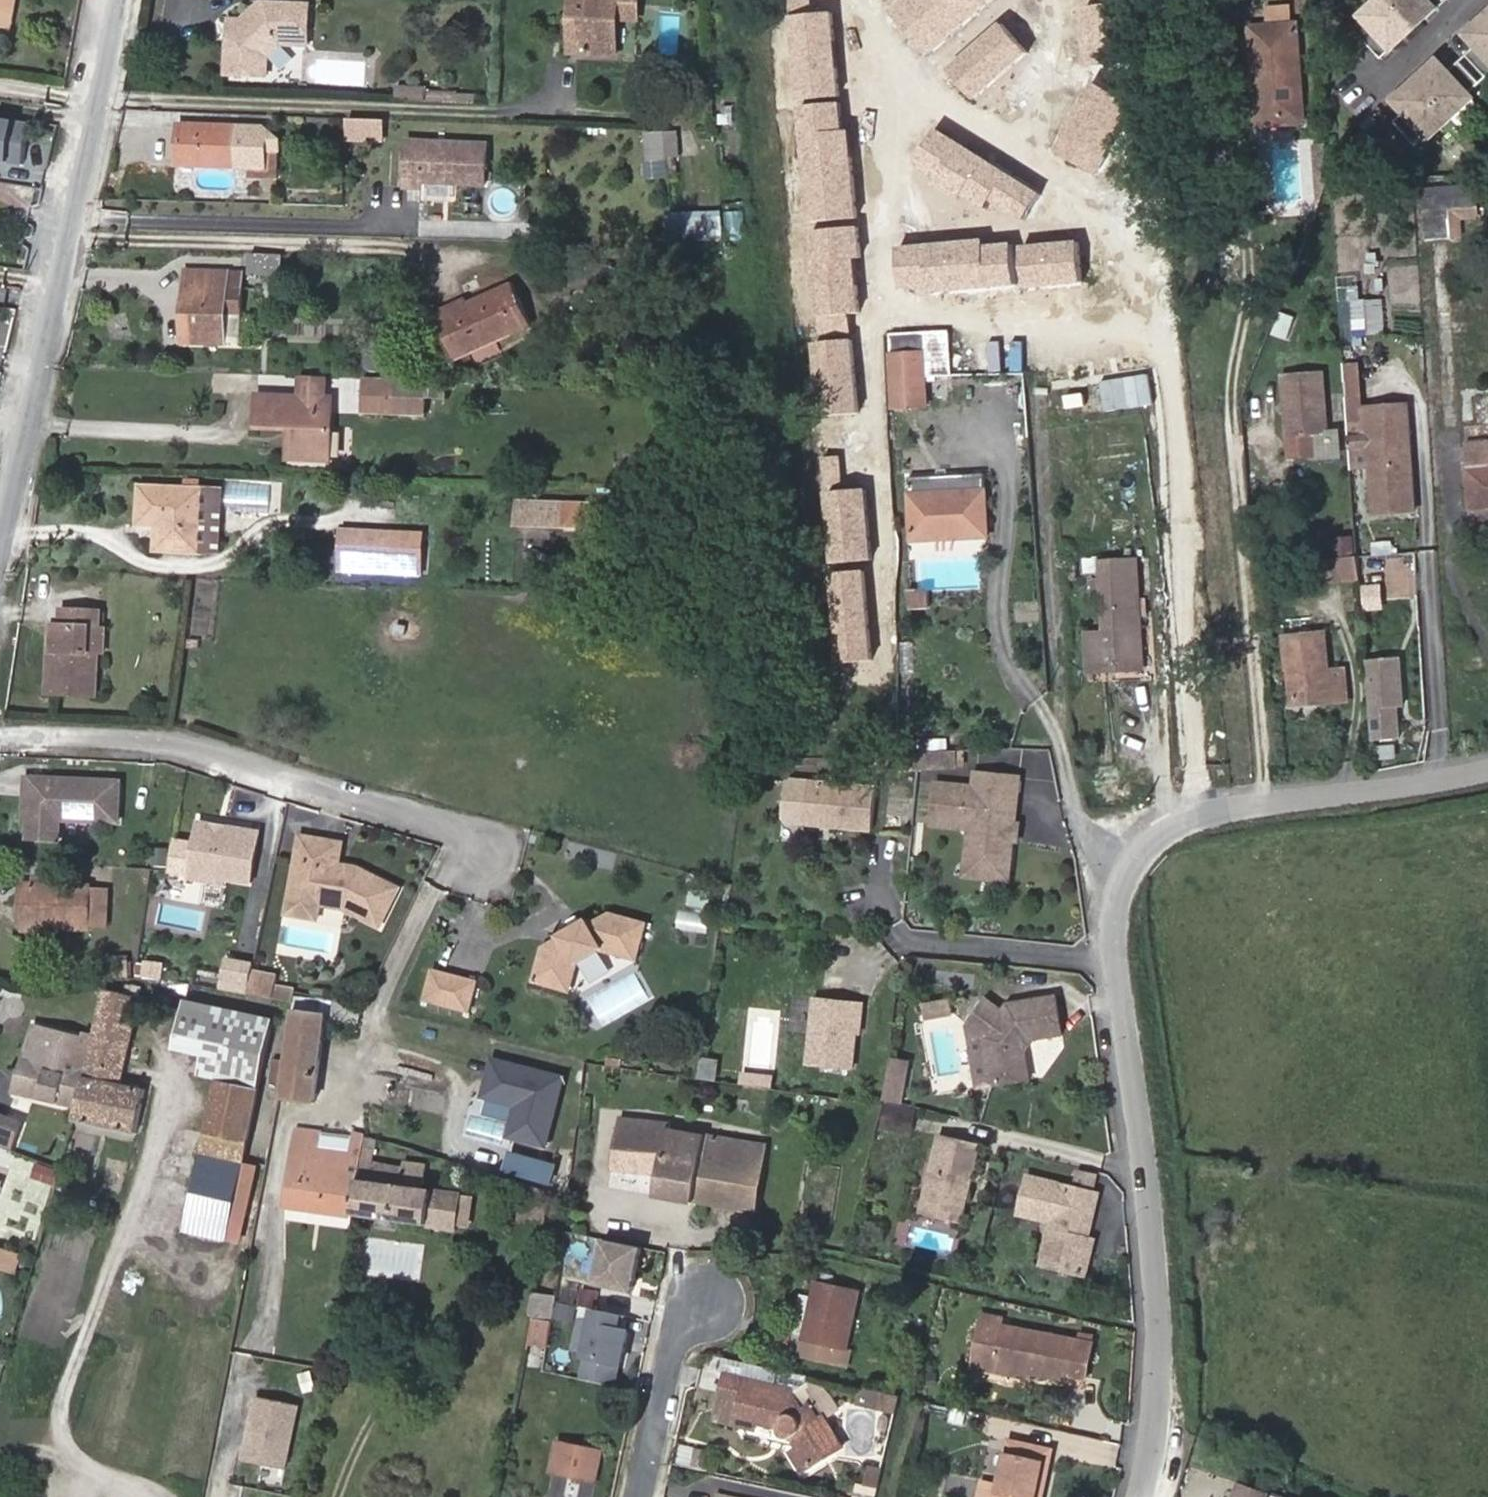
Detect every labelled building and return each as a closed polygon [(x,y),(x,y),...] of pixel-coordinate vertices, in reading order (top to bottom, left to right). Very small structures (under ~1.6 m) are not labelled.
[(7,29),(12,0),(0,0),(0,28),(7,29)] [(580,54),(617,55),(619,20),(640,21),(640,0),(572,0),(572,18),(581,18),(580,54)] [(885,8),(924,54),(989,0),(895,0),(885,8)] [(1382,61),(1447,0),(1381,0),(1362,18),(1372,29),(1361,39),(1382,61)] [(247,18),(231,34),(229,75),(269,77),(270,58),(284,44),(309,45),(311,6),(263,4),(247,18)] [(1111,5),(1079,10),(1086,63),(1118,59),(1111,5)] [(839,99),(830,11),(783,16),(792,104),(839,99)] [(1466,57),(1487,79),(1487,78),(1487,17),(1467,36),(1477,47),(1466,57)] [(231,18),(231,34),(247,18),(239,19),(231,18)] [(571,53),(580,54),(581,18),(572,18),(571,53)] [(996,22),(944,67),(973,99),(1024,54),(996,22)] [(1297,23),(1251,26),(1254,79),(1262,79),(1265,115),(1304,113),(1297,23)] [(1439,63),(1395,103),(1405,115),(1395,125),(1415,147),(1426,136),(1430,141),(1473,100),(1469,96),(1480,85),(1460,64),(1449,74),(1439,63)] [(867,75),(871,97),(887,94),(883,72),(867,75)] [(1097,174),(1133,104),(1083,78),(1047,148),(1097,174)] [(1304,123),(1304,113),(1265,115),(1262,79),(1254,79),(1257,124),(1304,123)] [(398,87),(397,101),(427,102),(427,88),(398,87)] [(839,99),(792,104),(804,221),(851,216),(839,99)] [(718,107),(717,125),(731,126),(732,107),(718,107)] [(0,120),(0,162),(22,165),(28,125),(0,120)] [(180,126),(178,165),(235,167),(251,168),(266,169),(266,151),(267,129),(180,126)] [(1039,194),(931,126),(907,164),(928,177),(925,181),(955,200),(957,196),(980,210),(987,199),(1021,221),(1039,194)] [(666,157),(664,132),(646,131),(648,158),(666,157)] [(452,181),(452,185),(481,185),(483,145),(405,142),(403,187),(419,187),(419,182),(438,184),(438,180),(452,181)] [(281,152),(266,151),(266,169),(251,168),(250,178),(280,179),(281,152)] [(854,174),(854,200),(896,200),(896,174),(854,174)] [(1472,178),(1423,179),(1425,207),(1449,205),(1474,203),(1472,178)] [(1449,205),(1425,207),(1427,241),(1452,238),(1449,205)] [(721,213),(671,214),(673,245),(724,247),(721,213)] [(855,226),(802,232),(814,342),(808,342),(816,417),(859,413),(848,313),(864,312),(855,226)] [(1008,241),(894,251),(898,298),(1081,283),(1078,242),(1009,248),(1008,241)] [(280,275),(281,255),(251,254),(251,274),(280,275)] [(184,342),(225,343),(226,312),(242,313),(242,273),(184,272),(184,342)] [(1366,294),(1384,292),(1383,275),(1364,277),(1366,294)] [(457,311),(453,305),(433,314),(454,358),(531,325),(513,286),(469,305),(457,311)] [(466,299),(453,305),(457,311),(469,305),(466,299)] [(1384,333),(1381,300),(1351,302),(1352,319),(1369,317),(1371,334),(1384,333)] [(242,313),(226,312),(225,343),(241,343),(242,313)] [(367,380),(388,380),(388,339),(368,338),(367,380)] [(928,353),(896,355),(900,408),(931,407),(928,353)] [(1036,359),(1037,371),(1047,369),(1046,358),(1036,359)] [(1345,366),(1349,410),(1362,410),(1359,365),(1345,366)] [(1282,373),(1287,436),(1315,434),(1328,433),(1323,370),(1282,373)] [(323,378),(302,377),(302,397),(323,397),(323,378)] [(426,414),(427,381),(398,381),(388,380),(367,380),(365,380),(364,412),(426,414)] [(725,391),(713,391),(714,407),(725,407),(725,391)] [(323,397),(302,397),(256,395),(255,427),(288,428),(298,429),(297,459),(329,460),(331,397),(323,397)] [(1368,436),(1369,445),(1374,514),(1415,511),(1407,406),(1362,410),(1349,410),(1351,437),(1368,436)] [(298,429),(288,428),(288,459),(297,459),(298,429)] [(1469,470),(1473,510),(1487,508),(1487,428),(1464,431),(1469,470)] [(1316,456),(1315,434),(1287,436),(1290,458),(1316,456)] [(1368,436),(1351,437),(1351,446),(1369,445),(1368,436)] [(837,453),(820,455),(828,562),(868,559),(863,487),(840,489),(837,453)] [(912,475),(913,495),(981,491),(980,471),(912,475)] [(157,549),(199,551),(201,491),(141,487),(139,523),(158,525),(157,549)] [(201,491),(199,551),(219,552),(222,491),(201,491)] [(981,491),(913,495),(915,540),(982,536),(983,536),(981,491)] [(562,525),(563,509),(522,506),(521,523),(562,525)] [(422,532),(342,528),(341,554),(393,557),(392,570),(420,572),(422,532)] [(982,553),(982,536),(915,540),(915,555),(982,553)] [(393,557),(341,554),(339,568),(392,570),(393,557)] [(1359,555),(1320,560),(1322,583),(1343,581),(1343,572),(1361,571),(1359,555)] [(1136,559),(1099,561),(1104,634),(1086,636),(1089,674),(1144,670),(1136,559)] [(869,657),(863,571),(830,573),(836,659),(869,657)] [(1365,608),(1381,606),(1378,588),(1362,591),(1365,608)] [(906,609),(928,609),(928,589),(906,589),(906,609)] [(90,623),(99,623),(99,607),(61,606),(62,621),(56,621),(54,692),(97,694),(98,648),(90,647),(90,623)] [(106,623),(99,623),(90,623),(90,647),(98,648),(105,647),(106,623)] [(1328,699),(1329,705),(1344,703),(1341,670),(1325,671),(1321,634),(1281,638),(1284,670),(1291,669),(1295,702),(1328,699)] [(1368,661),(1374,742),(1402,740),(1399,709),(1405,708),(1402,659),(1368,661)] [(1287,710),(1329,705),(1328,699),(1295,702),(1291,669),(1284,670),(1287,710)] [(954,755),(920,756),(918,771),(955,769),(954,755)] [(29,778),(29,797),(33,797),(32,819),(31,839),(61,839),(62,819),(121,821),(122,782),(29,778)] [(978,797),(941,793),(937,832),(974,836),(970,869),(1014,874),(1022,786),(980,782),(978,797)] [(896,797),(808,788),(805,829),(893,837),(896,797)] [(260,829),(199,821),(192,871),(227,876),(228,871),(254,875),(260,829)] [(338,869),(339,864),(342,843),(303,836),(292,898),(344,908),(381,926),(401,887),(359,867),(346,865),(345,871),(338,869)] [(1014,874),(970,869),(969,882),(1013,887),(1014,874)] [(91,892),(92,888),(23,885),(22,927),(90,930),(91,911),(108,912),(109,893),(91,892)] [(686,906),(708,908),(710,893),(688,891),(686,906)] [(674,928),(705,934),(708,916),(677,910),(674,928)] [(108,912),(91,911),(90,930),(107,931),(108,912)] [(560,938),(542,946),(533,981),(563,988),(568,966),(573,964),(574,968),(578,966),(604,951),(616,954),(615,957),(637,965),(648,924),(608,913),(593,921),(590,917),(559,935),(560,938)] [(225,990),(247,994),(252,973),(254,965),(231,960),(225,990)] [(163,980),(165,963),(144,961),(142,977),(163,980)] [(563,988),(573,991),(578,966),(574,968),(573,964),(568,966),(563,988)] [(479,980),(434,968),(425,999),(471,1011),(479,980)] [(252,973),(247,994),(293,1002),(295,991),(274,987),(276,977),(252,973)] [(639,976),(585,993),(594,1023),(648,1006),(639,976)] [(75,1120),(137,1133),(144,1091),(121,1086),(140,999),(105,990),(92,1048),(78,1108),(75,1120)] [(924,1020),(952,1013),(949,996),(920,1003),(924,1020)] [(860,1005),(812,998),(802,1065),(849,1072),(860,1005)] [(219,1079),(227,1044),(266,1053),(274,1020),(185,1001),(175,1048),(204,1054),(200,1075),(219,1079)] [(311,1005),(303,1003),(302,1012),(310,1013),(311,1005)] [(990,1006),(970,1032),(988,1047),(993,1093),(1030,1088),(1025,1049),(1064,1043),(1058,1006),(1009,1013),(1005,1018),(990,1006)] [(310,1013),(302,1012),(294,1011),(282,1100),(315,1104),(326,1015),(310,1013)] [(764,1014),(762,1037),(747,1036),(744,1072),(773,1075),(778,1015),(764,1014)] [(20,1095),(78,1108),(92,1048),(34,1034),(20,1095)] [(219,1079),(204,1148),(203,1154),(243,1163),(266,1053),(227,1044),(219,1079)] [(559,1104),(566,1078),(496,1059),(488,1088),(559,1104)] [(611,1060),(610,1066),(622,1068),(623,1062),(611,1060)] [(717,1063),(701,1061),(698,1080),(714,1083),(717,1063)] [(903,1064),(888,1063),(887,1073),(901,1074),(903,1064)] [(901,1074),(887,1073),(883,1105),(898,1109),(901,1074)] [(548,1145),(559,1104),(488,1088),(486,1096),(520,1104),(512,1136),(548,1145)] [(757,1213),(768,1146),(668,1130),(668,1125),(620,1118),(613,1169),(660,1177),(657,1197),(757,1213)] [(0,1132),(0,1146),(16,1152),(25,1127),(5,1120),(0,1132)] [(285,1206),(353,1216),(364,1149),(364,1147),(361,1135),(352,1134),(351,1137),(348,1159),(318,1155),(321,1133),(295,1130),(285,1206)] [(351,1137),(321,1133),(318,1155),(348,1159),(351,1137)] [(963,1190),(969,1190),(980,1146),(937,1137),(919,1215),(961,1226),(967,1200),(961,1199),(963,1190)] [(364,1149),(353,1216),(455,1230),(461,1196),(422,1189),(425,1178),(427,1167),(404,1164),(404,1169),(375,1164),(377,1151),(364,1149)] [(404,1169),(404,1164),(406,1155),(377,1151),(375,1164),(404,1169)] [(243,1163),(203,1154),(186,1231),(227,1239),(243,1163)] [(51,1185),(56,1169),(34,1162),(29,1178),(51,1185)] [(547,1192),(552,1175),(511,1163),(506,1179),(547,1192)] [(1100,1193),(1030,1177),(1020,1215),(1052,1224),(1049,1235),(1059,1237),(1052,1268),(1088,1276),(1094,1251),(1089,1244),(1100,1193)] [(1059,1237),(1049,1235),(1042,1266),(1052,1268),(1059,1237)] [(634,1293),(643,1249),(605,1242),(596,1285),(634,1293)] [(0,1246),(0,1263),(11,1266),(16,1251),(0,1246)] [(843,1365),(846,1349),(858,1293),(815,1284),(812,1297),(805,1334),(804,1340),(801,1356),(843,1365)] [(577,1306),(595,1308),(597,1290),(579,1287),(577,1306)] [(812,1297),(798,1294),(791,1332),(805,1334),(812,1297)] [(552,1321),(555,1297),(543,1296),(543,1297),(536,1295),(533,1319),(552,1321)] [(568,1323),(572,1306),(557,1303),(554,1320),(568,1323)] [(585,1354),(594,1310),(581,1308),(572,1352),(585,1354)] [(622,1316),(594,1310),(585,1354),(585,1357),(586,1357),(583,1374),(616,1381),(619,1364),(621,1364),(628,1330),(624,1329),(619,1328),(622,1316)] [(971,1366),(993,1370),(995,1362),(1031,1368),(1030,1373),(1070,1381),(1071,1375),(1086,1378),(1095,1337),(1079,1334),(1078,1341),(1002,1327),(1004,1320),(981,1315),(971,1366)] [(548,1347),(552,1321),(533,1319),(528,1344),(548,1347)] [(854,1350),(846,1349),(843,1365),(851,1366),(854,1350)] [(995,1362),(993,1370),(1029,1379),(1030,1373),(1031,1368),(995,1362)] [(816,1422),(820,1420),(808,1401),(801,1406),(791,1390),(725,1376),(719,1407),(737,1411),(735,1424),(757,1429),(759,1423),(779,1427),(779,1424),(781,1420),(784,1417),(789,1416),(794,1417),(798,1420),(800,1424),(800,1428),(799,1433),(797,1435),(793,1437),(799,1449),(793,1453),(804,1472),(835,1454),(816,1422)] [(803,1382),(791,1390),(801,1406),(808,1401),(820,1420),(816,1422),(835,1454),(843,1449),(803,1382)] [(286,1472),(299,1408),(257,1399),(244,1464),(286,1472)] [(1066,1437),(1064,1459),(1114,1463),(1116,1441),(1066,1437)] [(552,1474),(580,1479),(586,1449),(558,1443),(552,1474)] [(1043,1493),(1051,1451),(1009,1443),(999,1486),(982,1482),(979,1496),(1034,1496),(1035,1491),(1043,1493)] [(586,1449),(580,1479),(595,1482),(602,1452),(586,1449)] [(708,1473),(713,1453),(697,1449),(692,1469),(708,1473)]
